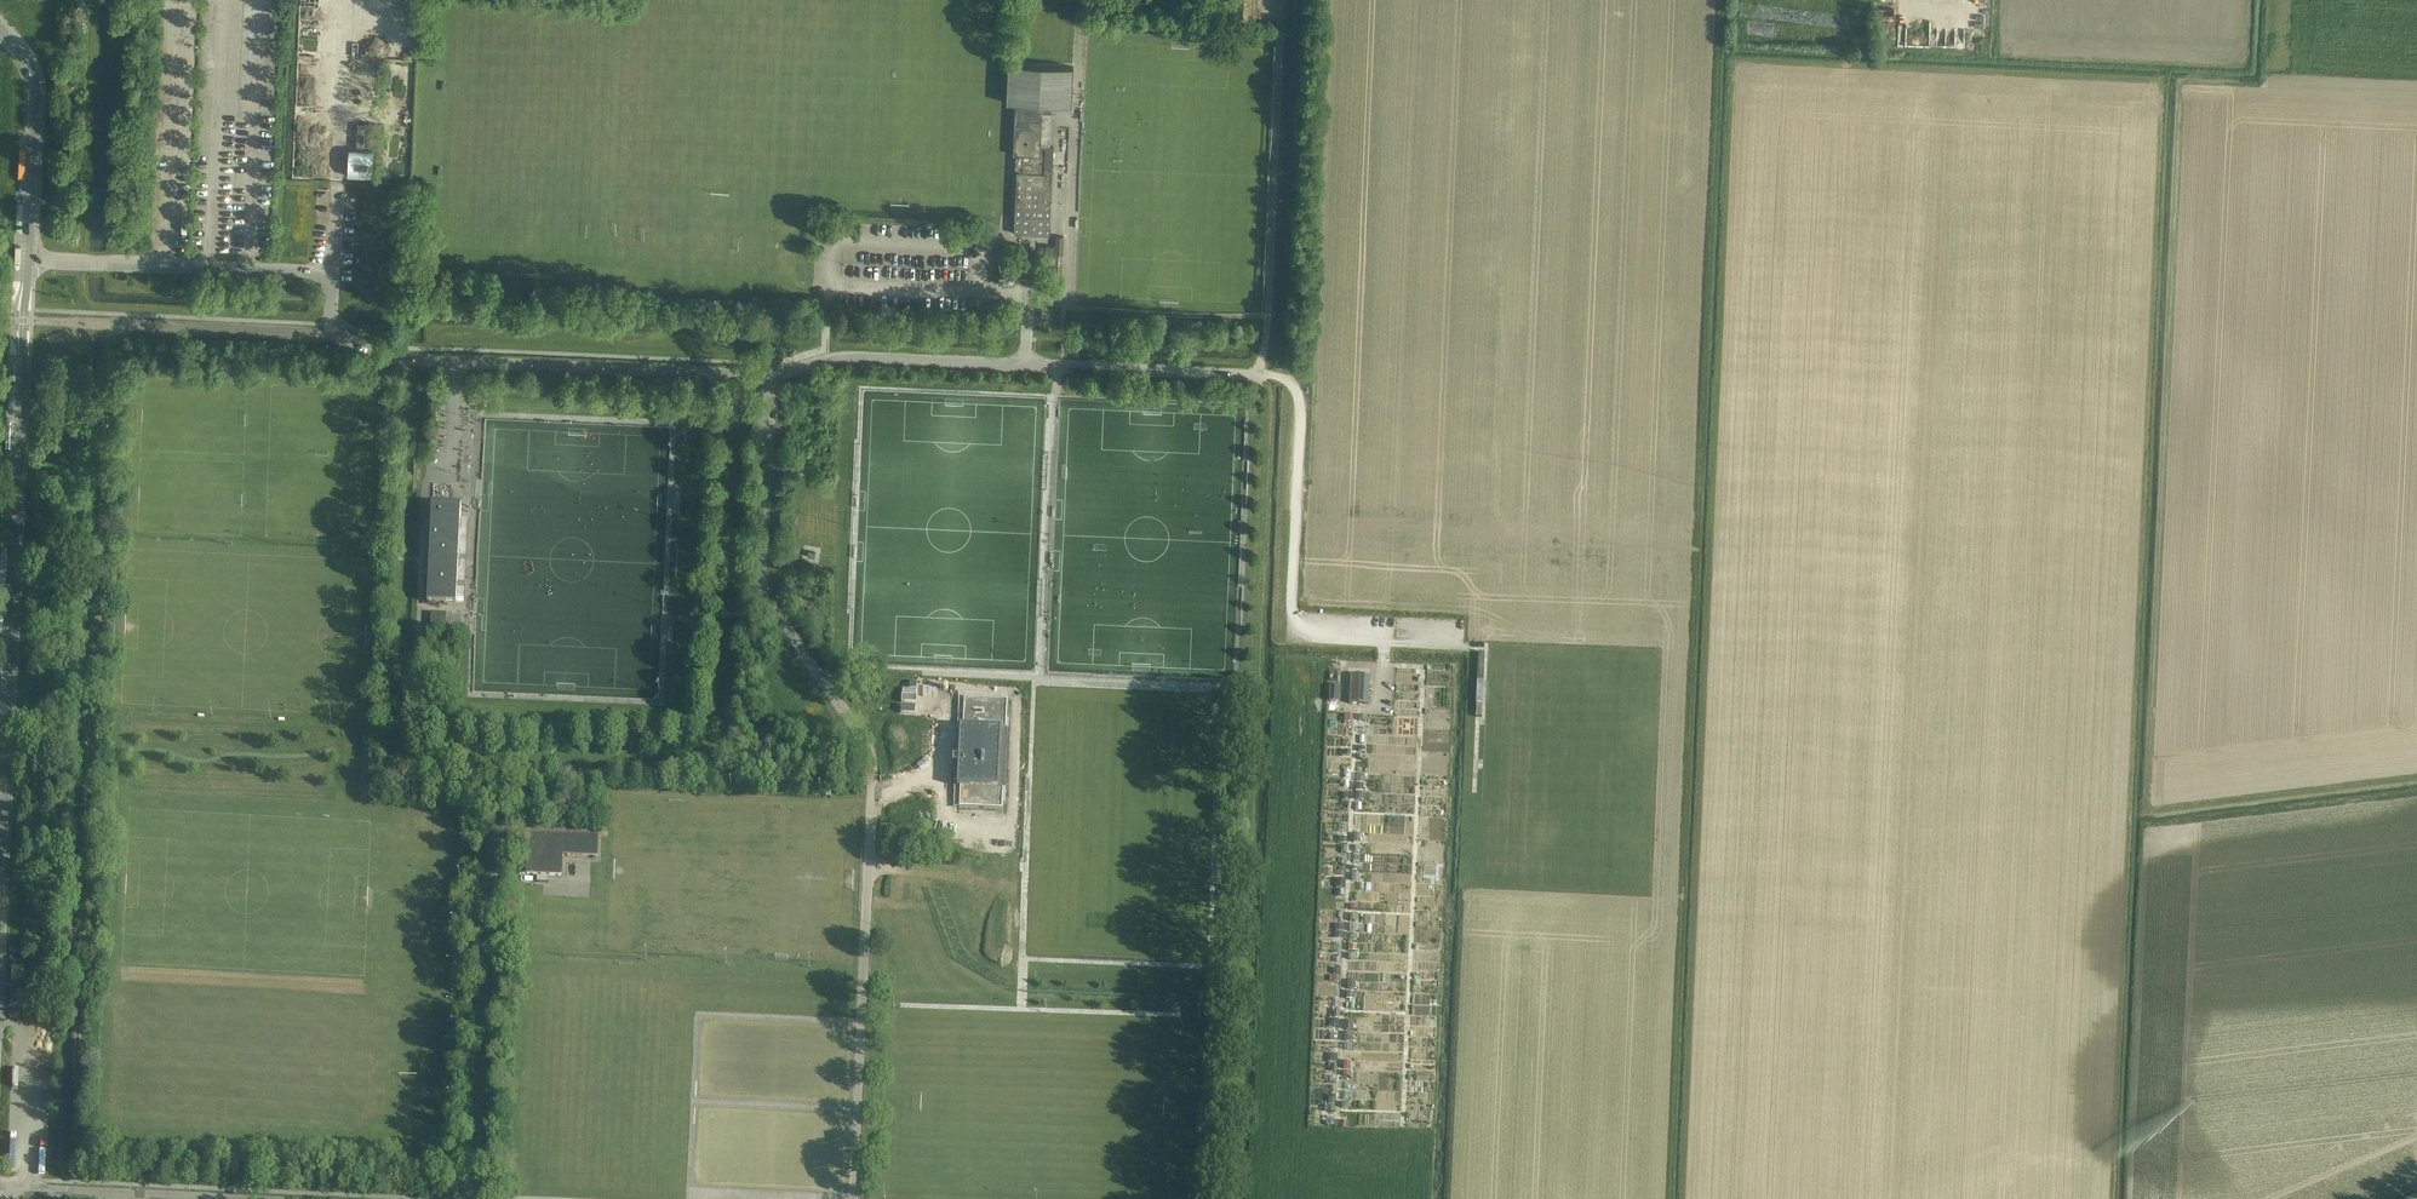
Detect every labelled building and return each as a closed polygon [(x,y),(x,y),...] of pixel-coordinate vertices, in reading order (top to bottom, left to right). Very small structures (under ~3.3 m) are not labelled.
[(1014,234),(1025,234),(1050,235),(1052,174),(1054,148),(1041,147),(1042,113),(1051,114),(1051,105),(1072,106),(1074,67),(1008,64),(1006,103),(1015,103),(1013,155),(1016,155),(1015,173),(1017,173),(1015,216),(1014,234)] [(349,150),(348,176),(372,177),(374,151),(349,150)] [(1064,237),(1056,236),(1054,276),(1062,276),(1064,237)] [(1045,266),(1054,266),(1054,247),(1046,246),(1045,266)] [(1014,258),(1000,258),(999,272),(1014,272),(1015,258),(1014,258)] [(427,602),(444,603),(457,604),(460,520),(461,505),(432,504),(427,602)] [(460,520),(457,604),(464,604),(466,604),(470,520),(468,520),(467,520),(460,520)] [(1350,695),(1349,704),(1369,705),(1370,676),(1351,675),(1350,688),(1353,688),(1352,695),(1350,695)] [(961,726),(958,786),(966,787),(964,813),(1008,815),(1013,707),(969,705),(968,726),(961,726)] [(526,875),(560,876),(562,876),(563,856),(564,833),(529,832),(526,875)] [(563,856),(597,857),(598,834),(564,833),(563,856)]
